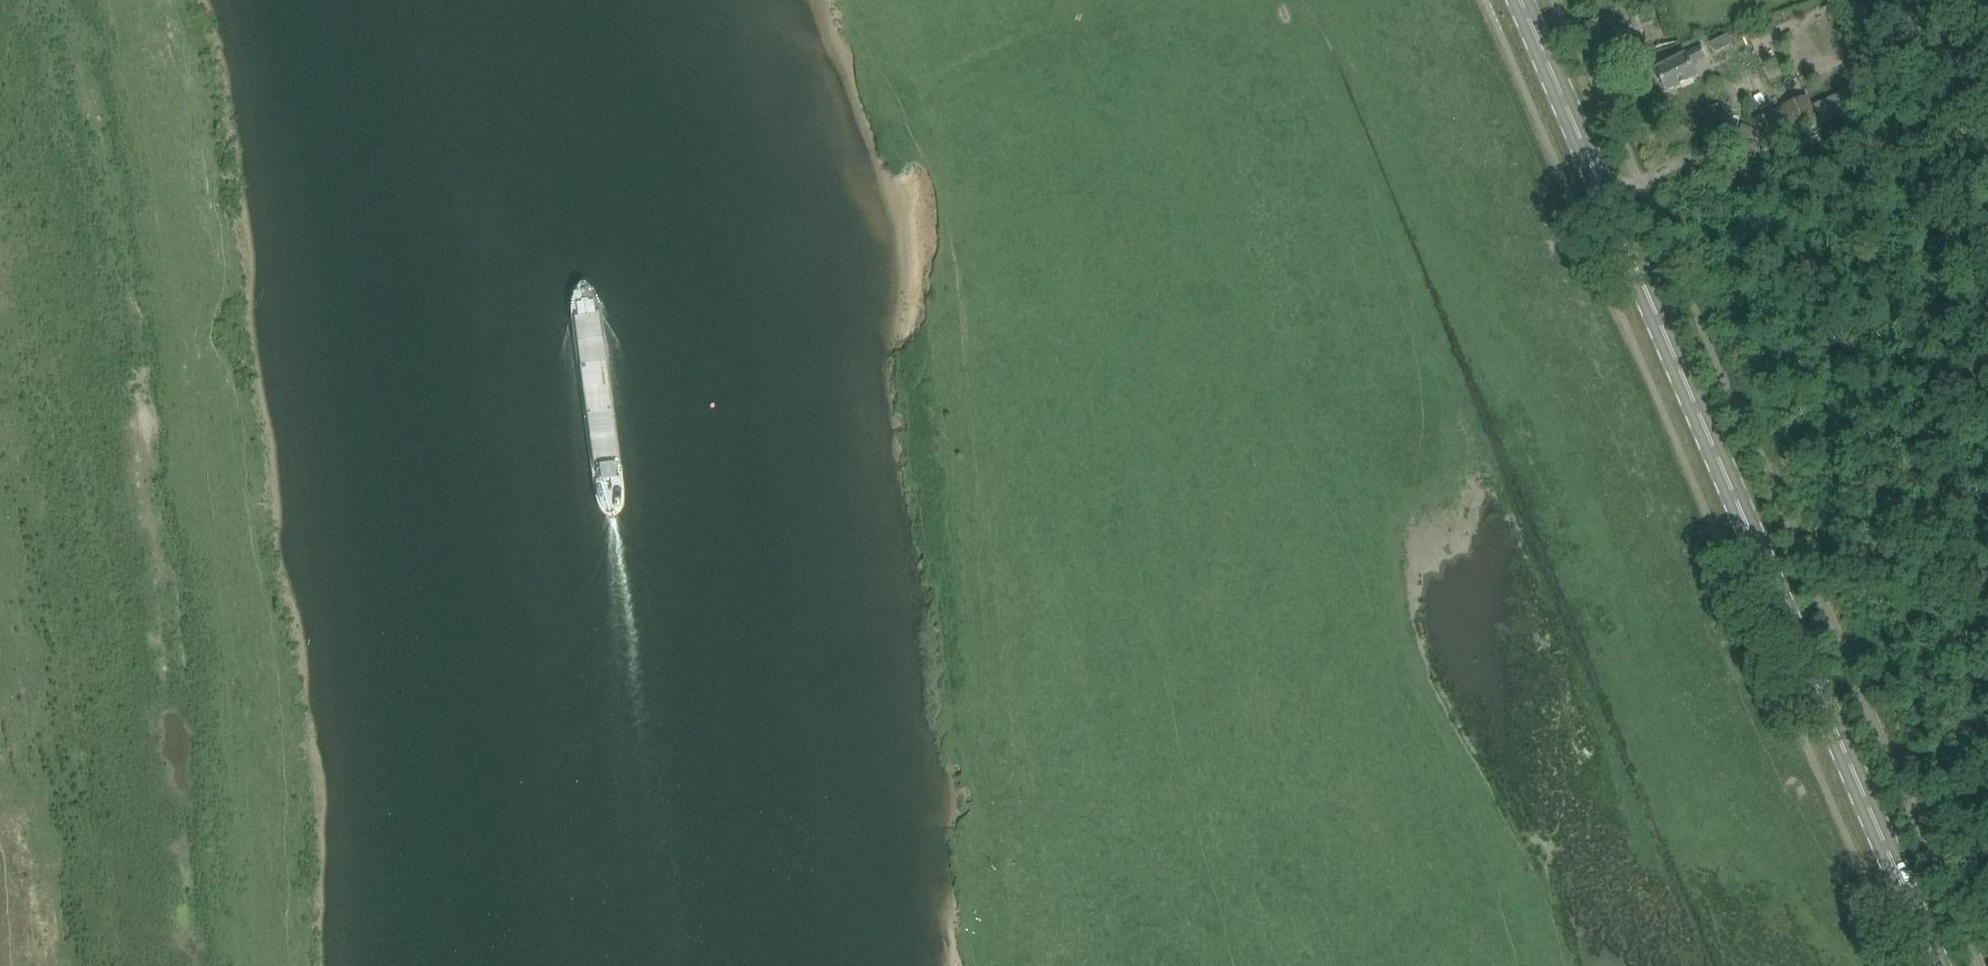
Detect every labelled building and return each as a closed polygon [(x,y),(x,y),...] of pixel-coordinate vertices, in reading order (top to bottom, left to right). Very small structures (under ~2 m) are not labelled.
[(1657,68),(1668,91),(1699,77),(1693,63),(1711,55),(1707,46),(1657,68)] [(1816,106),(1823,121),(1876,98),(1869,83),(1816,106)] [(1795,135),(1821,123),(1808,95),(1782,106),(1795,135)] [(1784,135),(1773,110),(1756,117),(1764,133),(1768,143),(1773,141),(1785,136),(1784,135)]
